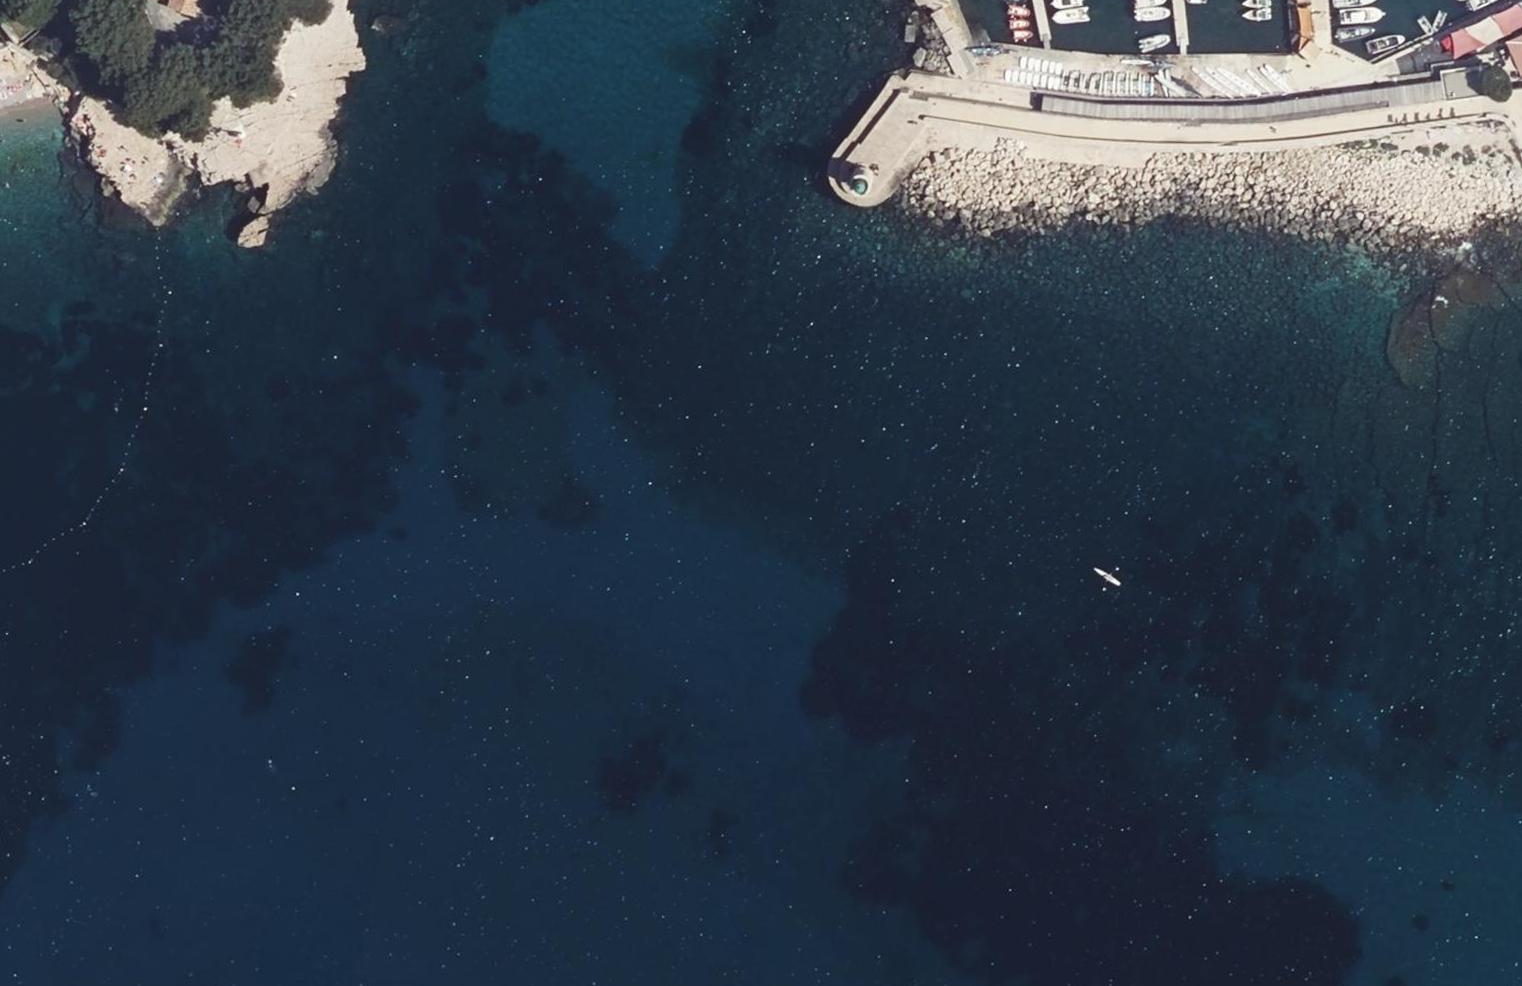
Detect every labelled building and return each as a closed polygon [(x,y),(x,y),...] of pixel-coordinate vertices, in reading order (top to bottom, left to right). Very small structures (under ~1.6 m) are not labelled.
[(169,2),(196,12),(200,0),(170,0),(169,2)] [(1509,50),(1521,44),(1521,34),(1506,42),(1509,50)] [(1509,50),(1521,78),(1521,44),(1509,50)] [(1485,73),(1484,65),(1445,71),(1446,82),(1404,88),(1406,103),(1448,97),(1448,98),(1495,92),(1492,72),(1485,73)] [(1491,65),(1484,65),(1485,73),(1492,72),(1491,65)]
